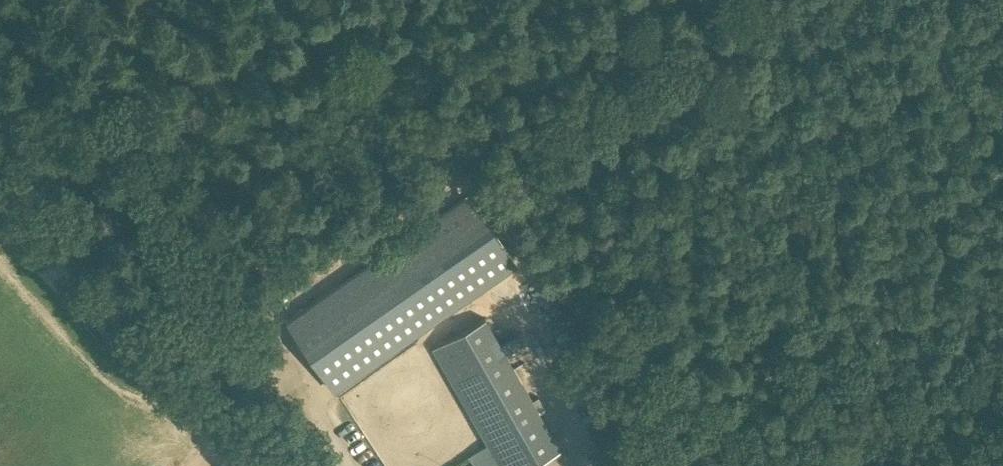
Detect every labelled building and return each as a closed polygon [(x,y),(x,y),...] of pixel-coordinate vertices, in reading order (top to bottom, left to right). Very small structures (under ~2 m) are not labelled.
[(508,275),(460,207),(280,333),(328,401),(508,275)] [(513,367),(463,396),(489,443),(540,414),(513,367)] [(469,455),(475,465),(503,465),(490,443),(469,455)]
